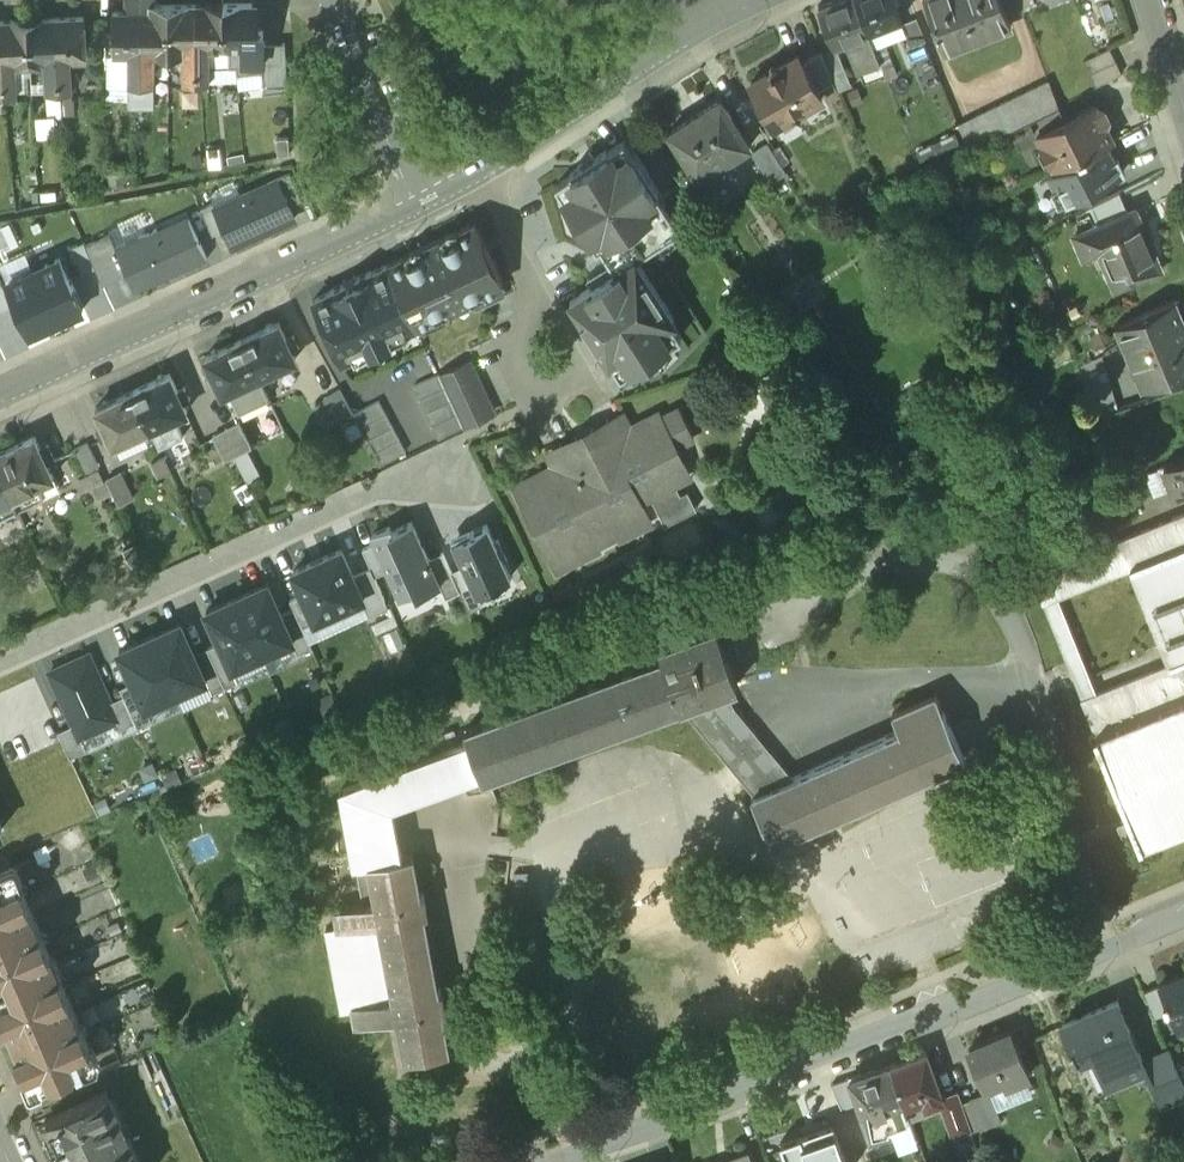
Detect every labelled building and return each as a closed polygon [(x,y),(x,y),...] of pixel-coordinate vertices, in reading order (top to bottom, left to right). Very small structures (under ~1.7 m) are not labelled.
[(819,6),(835,45),(846,41),(859,73),(881,64),(874,47),(868,32),(855,0),(833,0),(819,6)] [(868,32),(901,19),(894,0),(855,0),(868,32)] [(944,51),(1011,25),(1001,0),(925,0),(944,51)] [(1021,10),(1035,5),(1033,0),(1017,0),(1021,10)] [(169,54),(169,5),(151,5),(150,12),(141,12),(142,84),(154,84),(154,65),(157,65),(157,54),(169,54)] [(196,5),(169,5),(169,54),(179,54),(178,63),(184,64),(184,81),(196,81),(196,5)] [(224,5),(196,5),(196,81),(208,81),(209,47),(224,47),(224,5)] [(264,5),(224,5),(224,47),(253,47),(253,52),(261,52),(261,47),(264,47),(264,5)] [(141,12),(113,12),(113,54),(129,54),(129,84),(142,84),(141,12)] [(84,17),(55,18),(59,90),(72,89),(72,61),(85,60),(84,17)] [(55,18),(28,19),(30,62),(42,62),(43,72),(41,72),(41,80),(47,80),(48,91),(59,90),(55,18)] [(28,19),(1,20),(4,94),(17,93),(16,74),(19,73),(19,63),(30,62),(28,19)] [(917,19),(903,24),(910,47),(926,42),(917,19)] [(285,44),(266,43),(266,85),(287,85),(285,44)] [(891,66),(882,43),(874,47),(881,64),(883,69),(891,66)] [(1109,49),(1083,62),(1089,74),(1115,62),(1109,49)] [(834,82),(822,52),(802,63),(818,91),(834,82)] [(798,55),(751,81),(774,125),(822,100),(818,91),(802,63),(798,55)] [(1115,62),(1089,74),(1096,87),(1121,75),(1115,62)] [(259,76),(259,64),(240,64),(240,76),(259,76)] [(1048,80),(959,124),(969,150),(1028,120),(1058,105),(1048,80)] [(142,106),(142,84),(129,84),(129,91),(130,91),(130,106),(142,106)] [(154,84),(142,84),(142,106),(155,106),(154,84)] [(721,98),(669,129),(697,177),(717,165),(713,159),(746,140),(721,98)] [(1058,105),(1028,120),(1035,135),(1067,119),(1060,105),(1058,105)] [(1067,119),(1035,135),(1040,145),(1037,150),(1043,162),(1050,165),(1053,171),(1107,143),(1113,140),(1106,125),(1109,119),(1104,110),(1097,107),(1096,105),(1067,119)] [(289,135),(277,136),(278,153),(290,152),(289,135)] [(624,140),(607,151),(605,149),(568,173),(570,176),(554,187),(564,201),(562,202),(585,238),(587,236),(596,249),(600,246),(614,267),(591,283),(592,285),(570,299),(609,357),(611,355),(621,370),(639,358),(646,359),(652,356),(657,351),(659,345),(679,331),(669,316),(673,314),(634,256),(678,227),(663,204),(666,202),(624,140)] [(786,171),(767,142),(752,151),(771,180),(786,171)] [(1107,143),(1053,171),(1046,174),(1061,203),(1122,172),(1107,143)] [(200,152),(192,153),(194,164),(202,163),(200,152)] [(276,179),(288,204),(301,199),(290,172),(276,179)] [(216,206),(225,228),(233,245),(294,218),(288,204),(276,179),(216,206)] [(1118,192),(1091,206),(1098,223),(1126,211),(1118,192)] [(201,208),(213,233),(225,228),(216,206),(214,202),(201,208)] [(1098,223),(1093,225),(1101,243),(1097,245),(1106,266),(1110,265),(1119,288),(1160,269),(1135,208),(1126,211),(1098,223)] [(128,271),(136,289),(206,257),(187,213),(116,245),(128,271)] [(475,223),(389,263),(417,324),(503,283),(475,223)] [(103,282),(128,271),(116,245),(110,233),(86,244),(96,265),(103,282)] [(83,271),(96,265),(86,244),(84,240),(71,246),(83,271)] [(82,307),(58,252),(32,263),(56,318),(82,307)] [(56,318),(32,263),(6,274),(30,329),(56,318)] [(372,270),(330,290),(330,291),(313,299),(342,360),(353,354),(357,345),(365,341),(369,349),(392,338),(389,330),(397,326),(406,329),(417,324),(389,263),(372,271),(372,270)] [(12,304),(0,278),(0,310),(12,304)] [(1119,324),(1144,382),(1169,372),(1171,375),(1183,369),(1183,325),(1174,301),(1119,324)] [(265,327),(242,337),(259,374),(296,357),(292,348),(297,345),(298,346),(299,345),(299,344),(298,344),(294,335),(294,333),(292,334),(287,337),(279,320),(274,322),(268,321),(265,327)] [(242,337),(219,348),(213,347),(210,353),(205,355),(213,372),(208,374),(207,374),(206,374),(207,376),(211,384),(211,385),(212,386),(213,386),(213,385),(218,383),(222,392),(259,374),(242,337)] [(471,359),(441,373),(464,423),(494,409),(471,359)] [(156,378),(110,399),(104,398),(101,403),(96,406),(104,422),(97,425),(98,427),(102,435),(102,436),(102,437),(104,436),(109,434),(113,443),(188,408),(183,399),(189,397),(191,396),(190,395),(189,395),(185,386),(186,386),(185,384),(183,385),(184,386),(178,388),(170,371),(166,373),(159,372),(156,378)] [(440,372),(414,384),(438,436),(464,424),(464,423),(441,373),(440,372)] [(344,416),(351,429),(360,424),(381,463),(406,449),(379,399),(353,411),(360,424),(340,388),(324,396),(337,419),(344,416)] [(677,441),(694,432),(680,406),(664,414),(661,409),(631,425),(627,417),(614,424),(612,421),(563,446),(564,449),(552,456),(556,464),(513,486),(531,520),(537,517),(540,522),(533,525),(546,550),(559,543),(567,561),(601,544),(599,540),(616,532),(618,535),(652,518),(643,500),(652,494),(666,519),(697,503),(687,485),(681,488),(670,468),(687,459),(677,441)] [(239,420),(226,427),(238,450),(251,444),(239,420)] [(238,450),(226,427),(213,433),(225,457),(238,450)] [(0,450),(0,467),(18,506),(44,494),(38,482),(54,474),(48,460),(55,457),(48,441),(40,445),(35,434),(0,450)] [(88,439),(75,446),(87,470),(100,464),(88,439)] [(178,446),(152,459),(159,473),(186,460),(178,446)] [(1163,467),(1172,489),(1183,484),(1183,458),(1163,467)] [(18,506),(0,467),(0,514),(18,506)] [(121,469),(107,476),(119,502),(134,495),(121,469)] [(1172,489),(1178,502),(1183,500),(1183,484),(1172,489)] [(1083,700),(1097,734),(1094,736),(1139,846),(1183,828),(1183,516),(1033,577),(1044,604),(1057,599),(1130,569),(1169,666),(1097,695),(1083,700)] [(373,532),(376,540),(388,566),(402,595),(418,588),(419,591),(441,580),(430,556),(413,519),(392,528),(390,524),(373,532)] [(453,534),(465,562),(477,588),(512,573),(505,556),(508,555),(498,535),(495,536),(489,522),(472,529),(471,526),(453,534)] [(371,565),(375,572),(388,566),(376,540),(363,546),(371,565)] [(342,546),(294,568),(304,589),(316,616),(363,594),(354,573),(342,546)] [(444,550),(430,556),(441,580),(447,593),(461,587),(452,569),(444,550)] [(465,562),(452,569),(461,587),(470,608),(483,602),(477,588),(465,562)] [(371,565),(354,573),(363,594),(371,611),(389,603),(375,572),(371,565)] [(239,593),(264,650),(294,637),(282,611),(268,580),(239,593)] [(294,605),(302,621),(316,616),(304,589),(291,596),(294,605)] [(264,650),(239,593),(207,607),(221,639),(232,664),(264,650)] [(1097,695),(1057,599),(1044,604),(1083,700),(1097,695)] [(282,611),(294,637),(300,649),(311,643),(302,621),(294,605),(282,611)] [(150,633),(176,690),(207,676),(196,651),(181,619),(150,633)] [(902,727),(795,775),(733,707),(725,685),(737,680),(716,625),(660,646),(663,653),(467,728),(471,739),(468,740),(481,773),(482,776),(679,701),(757,791),(752,794),(773,841),(963,756),(935,693),(895,712),(902,727)] [(176,690),(150,633),(120,647),(134,679),(145,704),(176,690)] [(239,678),(232,664),(221,639),(208,645),(196,651),(207,676),(213,689),(227,683),(239,678)] [(90,652),(51,670),(74,722),(80,734),(119,716),(111,699),(90,652)] [(152,718),(145,704),(134,679),(121,685),(124,693),(136,718),(138,724),(152,718)] [(124,693),(111,699),(119,716),(123,724),(136,718),(124,693)] [(86,748),(80,734),(74,722),(59,729),(70,754),(86,748)] [(468,740),(386,772),(389,792),(375,794),(386,858),(400,856),(391,807),(481,773),(468,740)] [(386,772),(340,789),(352,864),(355,863),(363,903),(332,908),(335,925),(323,927),(339,1008),(353,1006),(355,1021),(399,1013),(406,1054),(448,1046),(441,1007),(444,1007),(440,988),(437,988),(423,912),(426,912),(423,892),(419,893),(412,854),(400,856),(386,858),(375,794),(389,792),(386,772)] [(0,876),(0,987),(55,964),(15,870),(0,876)] [(55,964),(0,987),(0,1006),(33,1083),(95,1056),(55,964)] [(1160,982),(1160,984),(1171,1010),(1178,1025),(1183,1023),(1183,971),(1160,982)] [(1171,1010),(1160,984),(1145,990),(1156,1016),(1171,1010)] [(1118,1000),(1063,1024),(1073,1047),(1071,1048),(1076,1059),(1079,1058),(1075,1048),(1089,1043),(1104,1076),(1143,1059),(1118,1000)] [(1010,1030),(988,1039),(989,1041),(971,1049),(987,1087),(1010,1077),(1012,1084),(1029,1076),(1010,1030)] [(944,1101),(926,1052),(890,1066),(905,1107),(924,1100),(926,1107),(944,1101)] [(1145,1068),(1161,1106),(1183,1096),(1183,1084),(1172,1056),(1145,1068)] [(890,1066),(850,1080),(859,1105),(865,1121),(894,1111),(899,1126),(910,1122),(905,1107),(890,1066)] [(859,1105),(850,1080),(831,1087),(843,1111),(859,1105)] [(109,1090),(79,1103),(47,1117),(60,1146),(58,1147),(65,1161),(141,1161),(129,1136),(128,1137),(123,1125),(124,1125),(109,1090)] [(992,1095),(973,1101),(983,1129),(1002,1123),(992,1095)] [(963,1105),(948,1110),(958,1137),(973,1132),(963,1105)] [(806,1143),(804,1136),(782,1143),(789,1161),(850,1161),(838,1131),(806,1143)]
